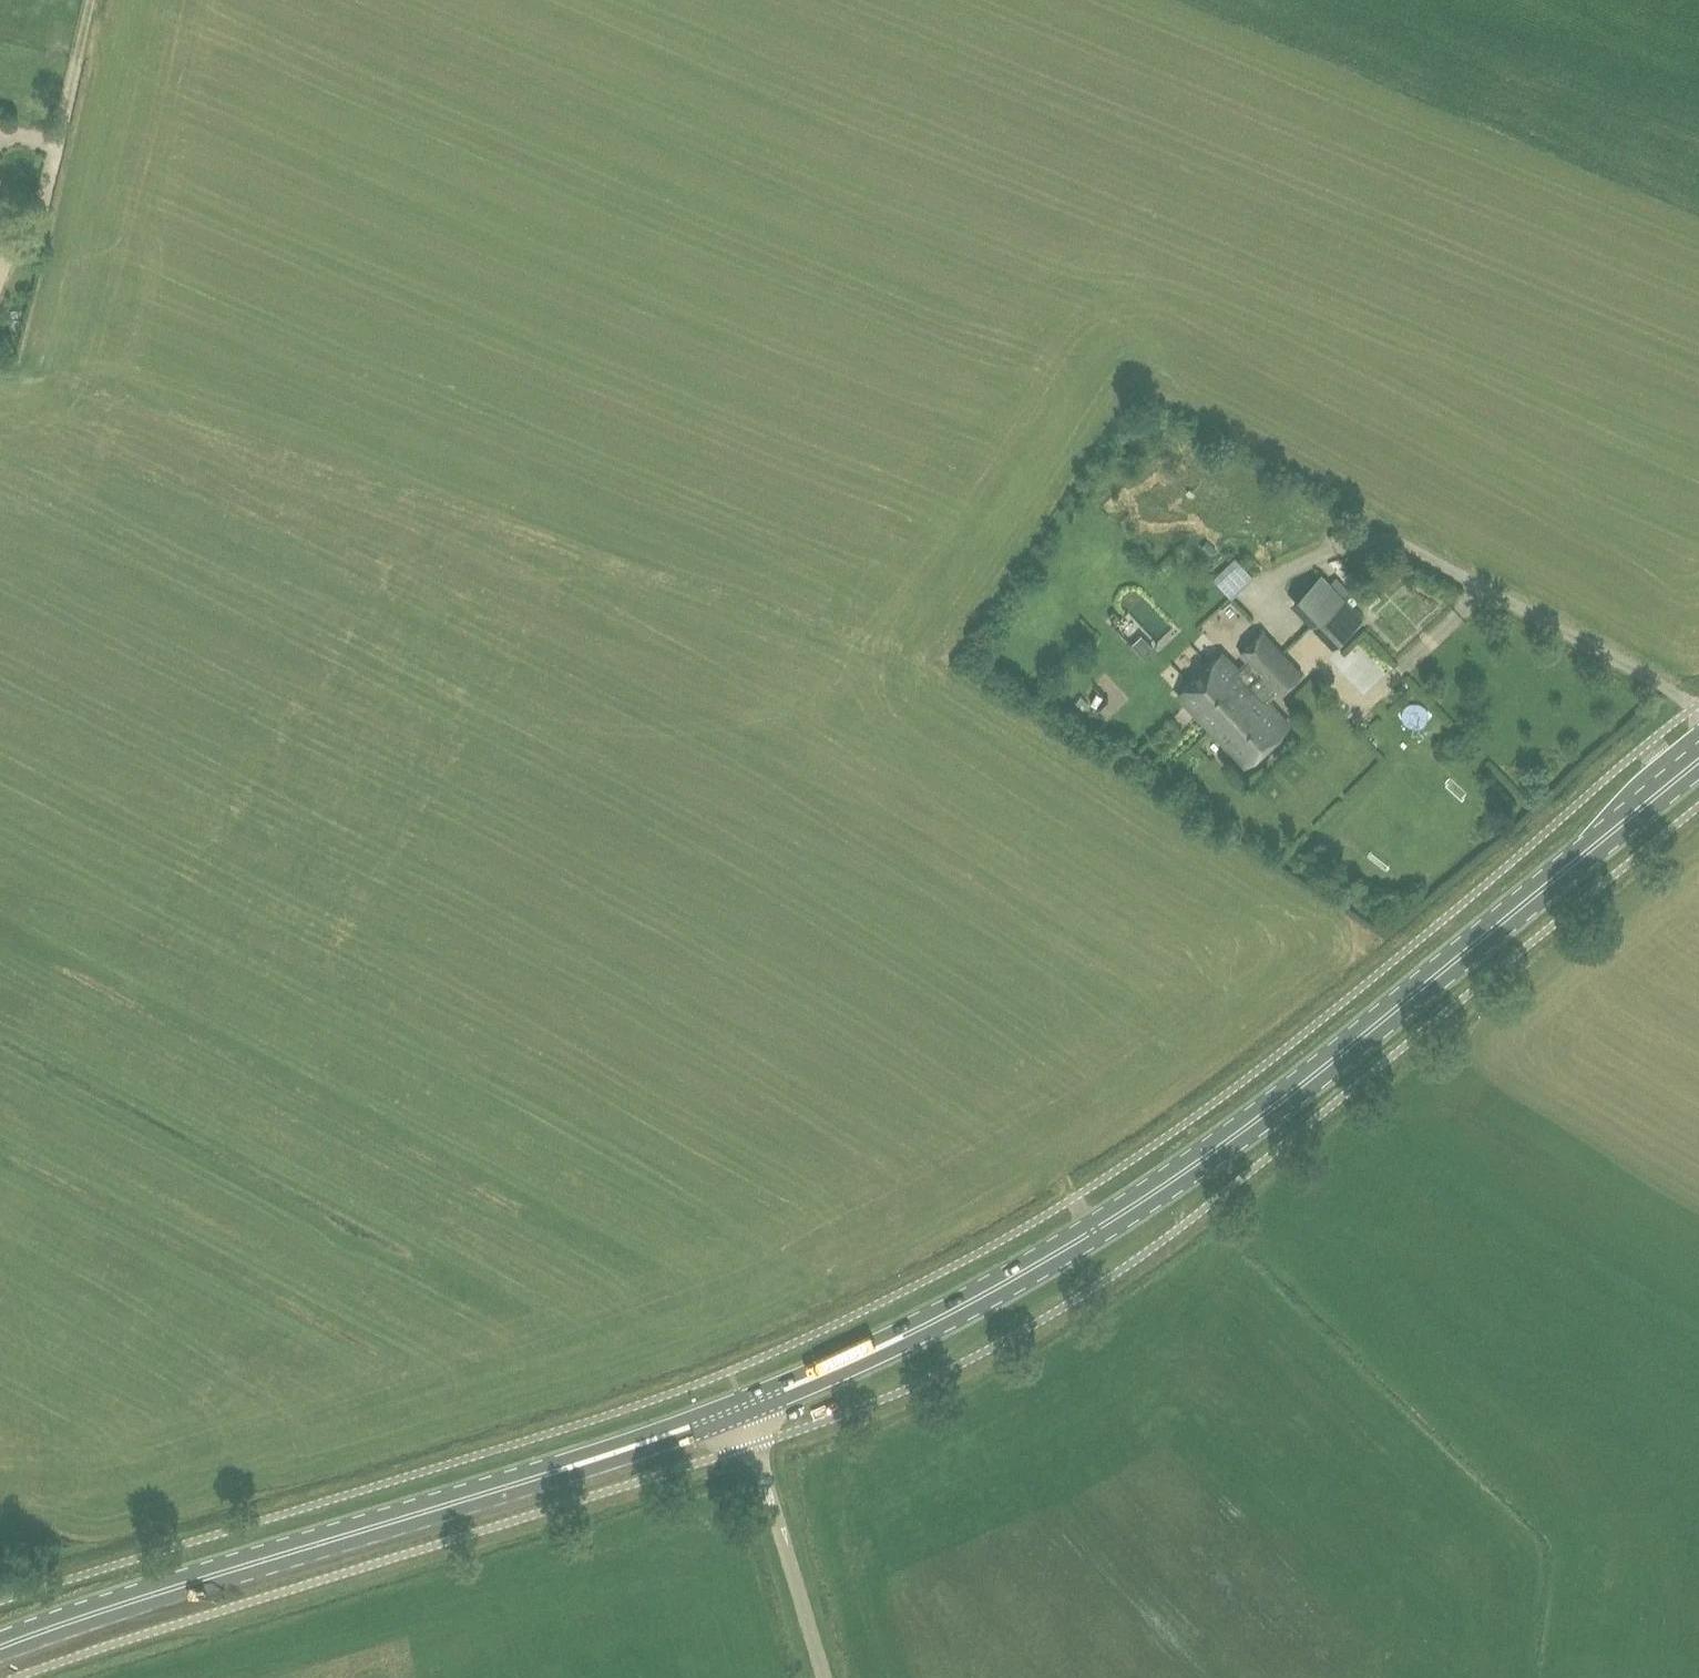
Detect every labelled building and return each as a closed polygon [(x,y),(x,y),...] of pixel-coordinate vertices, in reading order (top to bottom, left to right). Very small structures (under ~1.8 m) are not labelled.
[(1311,626),(1341,597),(1319,575),(1290,605),(1311,626)] [(1131,615),(1168,648),(1184,630),(1148,597),(1131,615)] [(1333,648),(1362,619),(1341,597),(1311,626),(1333,648)] [(1258,676),(1282,654),(1261,632),(1238,654),(1245,661),(1237,669),(1222,652),(1178,693),(1211,729),(1255,688),(1249,682),(1258,676)] [(1340,664),(1373,699),(1393,680),(1360,645),(1340,664)] [(1278,694),(1300,674),(1282,654),(1258,676),(1249,682),(1255,688),(1211,729),(1244,765),(1288,724),(1266,700),(1276,691),(1278,694)]
